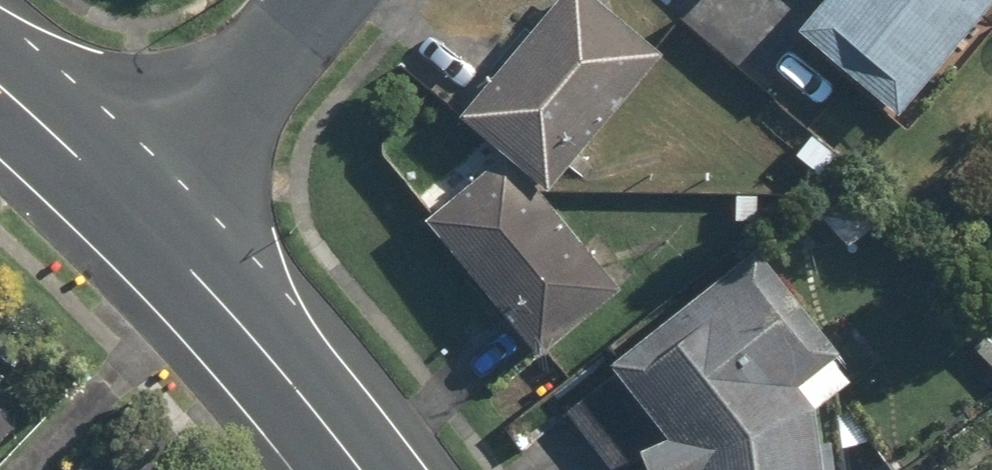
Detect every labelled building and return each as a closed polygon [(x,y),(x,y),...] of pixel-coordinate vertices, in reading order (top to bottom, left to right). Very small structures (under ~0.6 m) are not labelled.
[(609,0),(546,0),(450,111),(539,187),(661,44),(609,0)] [(800,30),(902,114),(946,60),(957,68),(983,36),(969,24),(988,0),(824,0),(800,30)] [(496,155),(422,220),(537,352),(611,288),(496,155)] [(757,255),(606,362),(613,372),(563,407),(607,469),(626,469),(634,464),(638,469),(828,469),(823,445),(817,446),(810,410),(844,381),(829,364),(841,353),(757,255)] [(9,429),(0,420),(0,438),(9,429)]
